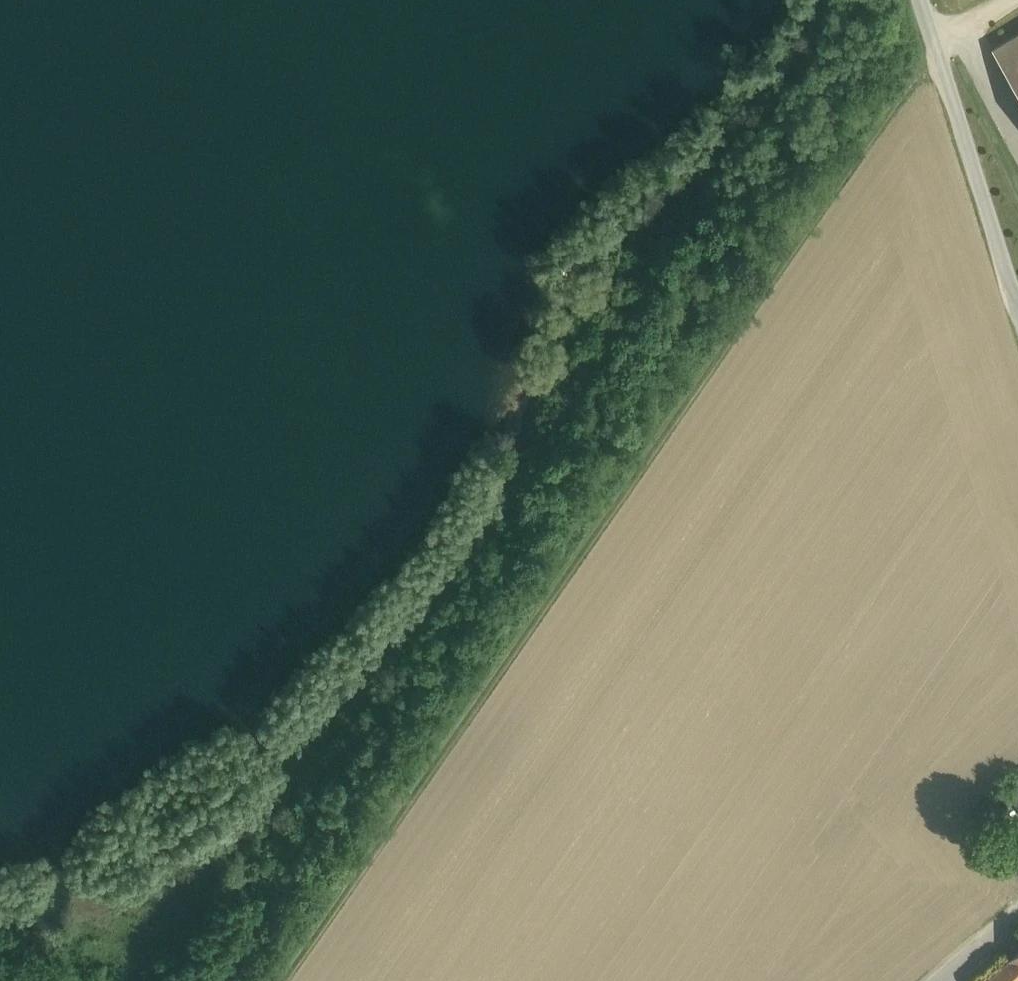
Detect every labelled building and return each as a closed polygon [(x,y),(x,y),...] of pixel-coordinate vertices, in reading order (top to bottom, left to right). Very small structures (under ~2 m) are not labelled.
[(1017,89),(1017,36),(995,50),(1017,89)] [(1007,958),(1017,970),(1017,948),(1007,958)] [(982,980),(1017,980),(1017,970),(1007,958),(1007,959),(982,980)]
